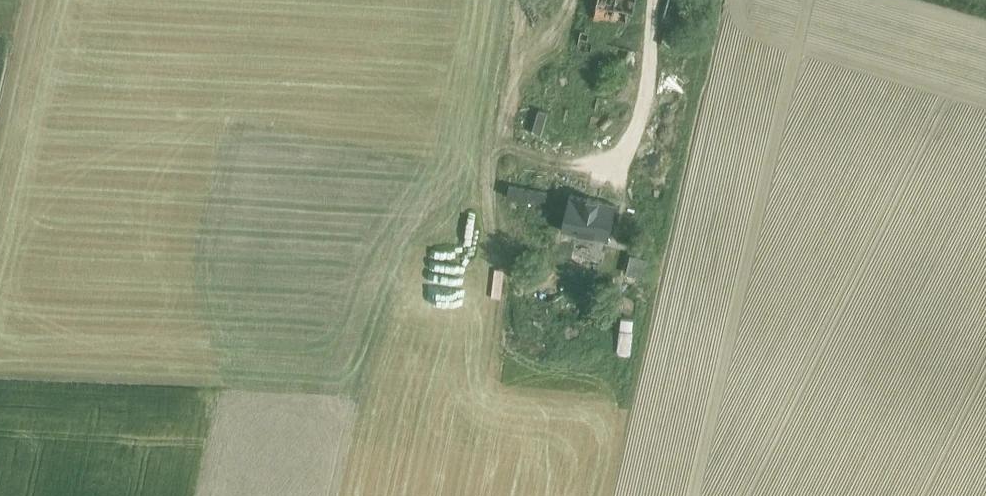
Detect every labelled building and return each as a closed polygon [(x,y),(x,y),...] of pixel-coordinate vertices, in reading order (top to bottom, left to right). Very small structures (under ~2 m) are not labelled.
[(631,23),(636,0),(598,0),(595,15),(631,23)] [(562,231),(609,241),(617,206),(599,202),(600,201),(587,198),(587,199),(570,195),(562,231)]
